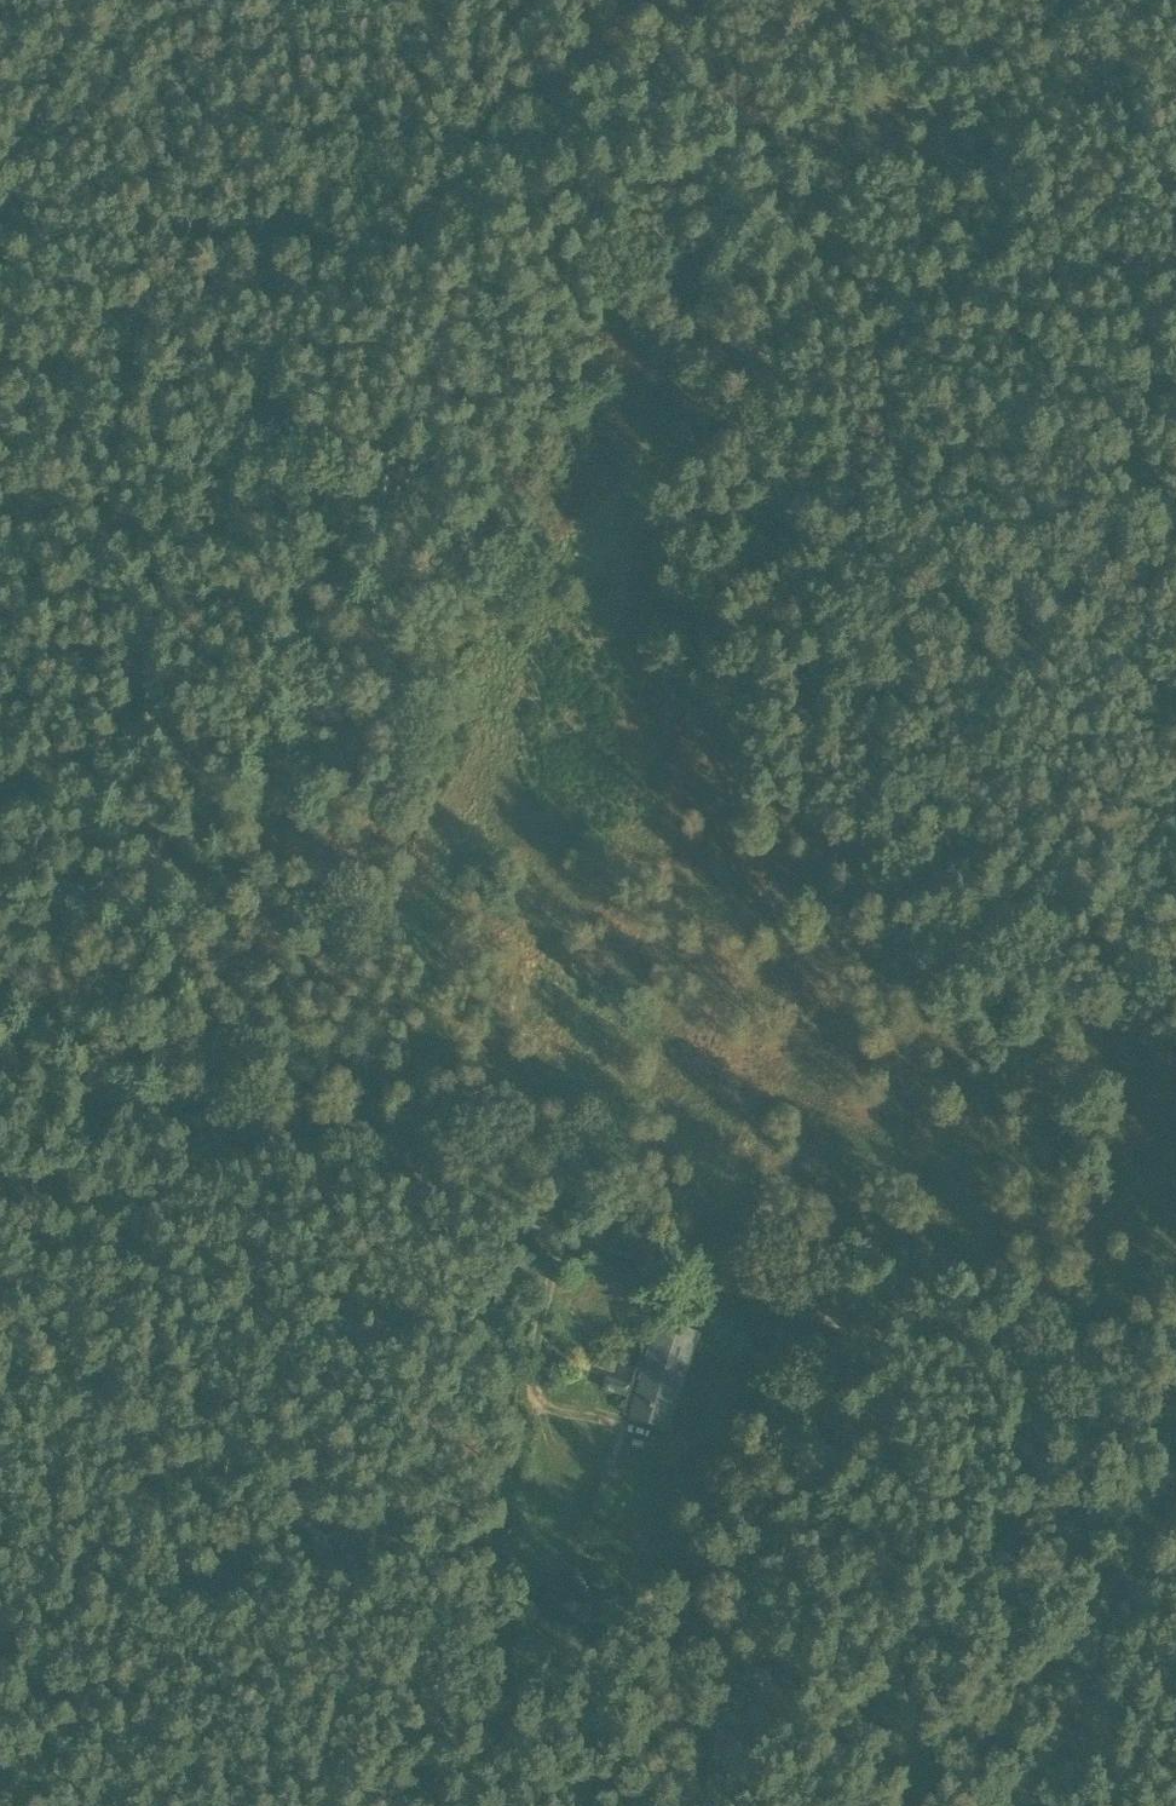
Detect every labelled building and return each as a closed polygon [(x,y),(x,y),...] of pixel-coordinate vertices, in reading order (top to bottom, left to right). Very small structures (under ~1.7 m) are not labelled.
[(638,1418),(675,1431),(701,1352),(664,1340),(638,1418)]
